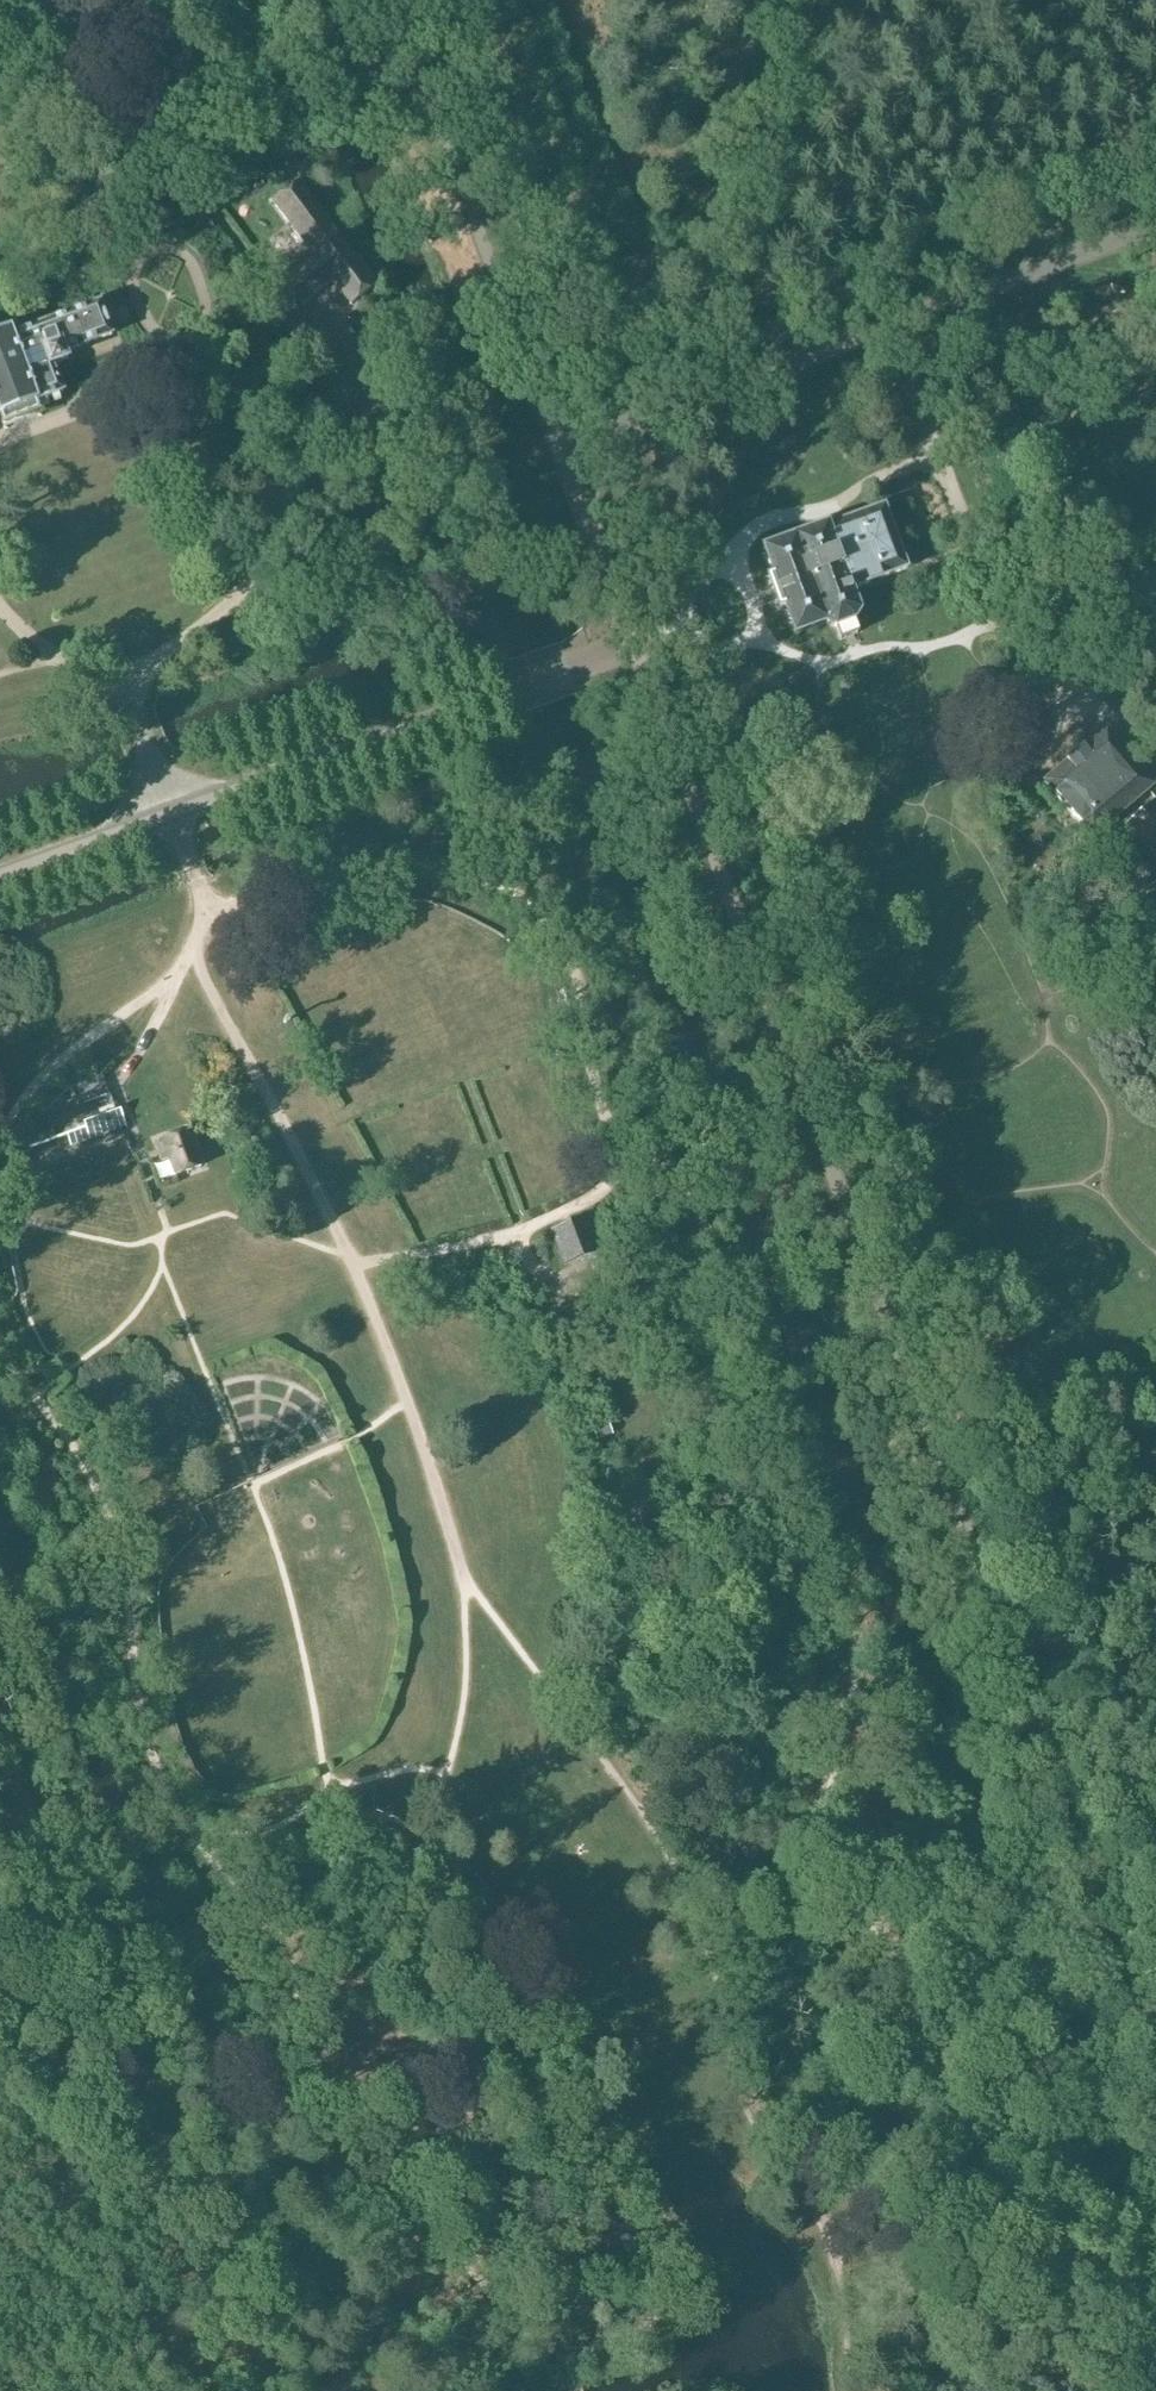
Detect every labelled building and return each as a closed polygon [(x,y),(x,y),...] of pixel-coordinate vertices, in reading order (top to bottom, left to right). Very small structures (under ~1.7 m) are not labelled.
[(350,304),(376,285),(372,281),(374,279),(359,258),(357,259),(300,181),(275,200),(316,255),(305,262),(304,260),(290,271),(291,273),(278,282),(296,306),(332,279),(350,304)] [(112,336),(100,304),(12,336),(10,331),(0,335),(0,416),(1,416),(4,424),(40,411),(37,402),(63,393),(53,366),(67,360),(65,353),(112,336)] [(838,522),(764,550),(774,578),(769,580),(780,610),(785,608),(796,636),(826,624),(826,625),(837,628),(855,622),(859,613),(851,590),(907,570),(884,508),(838,525),(838,522)] [(1093,838),(1155,785),(1107,729),(1083,749),(1082,747),(1067,761),(1068,762),(1045,782),(1093,838)] [(1155,884),(1155,804),(1124,831),(1133,841),(1114,857),(1146,893),(1155,884)] [(87,1099),(109,1091),(104,1076),(82,1084),(87,1099)] [(73,1148),(128,1129),(122,1111),(86,1123),(83,1113),(57,1122),(62,1136),(63,1139),(70,1137),(73,1148)] [(176,1176),(202,1168),(191,1131),(165,1139),(166,1141),(158,1144),(164,1161),(171,1159),(176,1176)] [(31,1174),(32,1171),(27,1169),(21,1168),(17,1182),(27,1185),(29,1178),(31,1174)] [(16,1220),(19,1211),(9,1208),(3,1230),(13,1232),(16,1220)] [(565,1264),(600,1251),(586,1215),(552,1228),(565,1264)] [(611,1419),(594,1424),(599,1438),(616,1433),(611,1419)]
